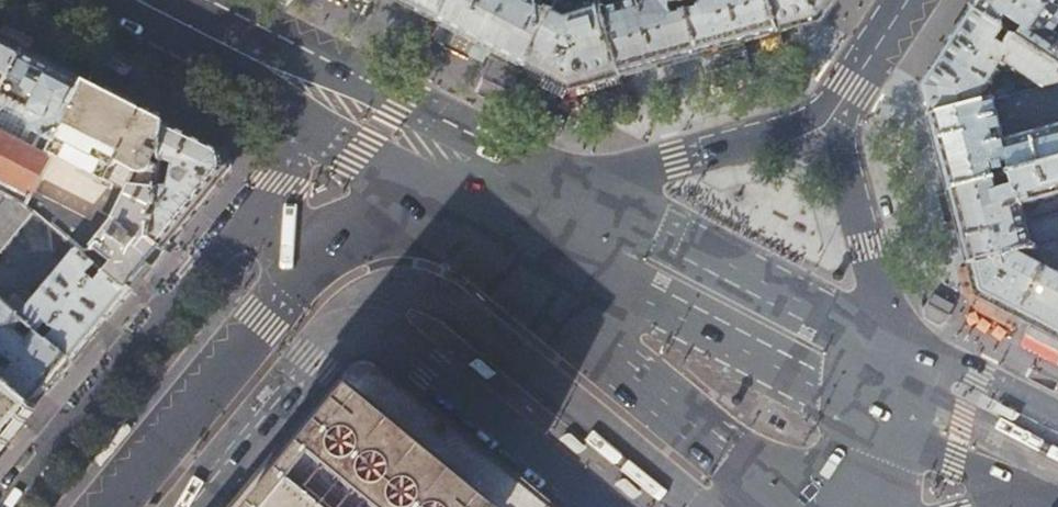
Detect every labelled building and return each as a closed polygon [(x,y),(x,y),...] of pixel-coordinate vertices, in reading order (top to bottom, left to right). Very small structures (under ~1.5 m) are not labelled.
[(410,6),(443,23),(453,0),(397,0),(410,6)] [(443,23),(479,42),(487,46),(494,50),(531,68),(532,69),(561,0),(453,0),(443,23)] [(532,69),(544,75),(550,79),(570,89),(595,83),(621,76),(602,0),(561,0),(532,69)] [(621,76),(663,64),(699,54),(689,13),(686,3),(685,0),(602,0),(621,76)] [(710,7),(689,13),(699,54),(702,54),(743,43),(751,41),(759,38),(777,33),(779,33),(770,0),(708,0),(710,7)] [(779,33),(802,27),(821,22),(836,0),(770,0),(779,33)] [(980,1),(974,10),(1057,65),(1057,0),(980,0),(980,1)] [(1057,84),(1057,65),(974,10),(957,36),(923,87),(931,117),(1027,92),(1024,83),(1006,87),(1002,86),(1000,89),(991,84),(1005,64),(1041,88),(1057,84)] [(471,57),(479,42),(443,23),(435,39),(471,57)] [(4,27),(0,35),(0,37),(28,52),(29,52),(34,42),(4,27)] [(777,33),(759,38),(763,53),(781,48),(777,33)] [(1,106),(28,52),(0,37),(0,106),(1,106)] [(743,43),(702,54),(706,68),(747,57),(743,43)] [(531,68),(494,50),(488,62),(526,82),(532,69),(531,68)] [(28,52),(1,106),(0,107),(0,131),(51,157),(53,153),(90,83),(89,83),(61,69),(61,68),(43,60),(29,52),(28,52)] [(89,83),(96,70),(68,55),(61,69),(89,83)] [(625,90),(621,76),(595,83),(570,89),(550,79),(544,75),(537,89),(574,104),(625,90)] [(155,117),(90,83),(53,153),(118,186),(103,214),(98,211),(92,223),(32,193),(25,205),(36,215),(80,251),(130,292),(165,249),(158,242),(163,189),(165,163),(168,124),(155,117)] [(1041,88),(1027,92),(931,117),(939,144),(941,153),(951,191),(1057,163),(1057,84),(1041,88)] [(796,89),(779,93),(782,102),(799,98),(796,89)] [(187,133),(168,124),(165,163),(179,166),(175,188),(163,189),(158,242),(165,249),(231,170),(228,154),(187,133)] [(0,131),(0,193),(10,198),(25,205),(32,193),(51,157),(0,131)] [(951,191),(957,215),(971,266),(1057,242),(1057,215),(1028,222),(1023,206),(1028,208),(1035,207),(1037,203),(1057,197),(1057,163),(951,191)] [(10,198),(0,209),(0,259),(36,215),(25,205),(10,198)] [(1053,262),(1057,250),(1057,242),(971,266),(976,280),(981,298),(1021,319),(1027,322),(1033,325),(1057,338),(1057,264),(1053,262)] [(104,324),(130,292),(80,251),(34,308),(25,320),(74,360),(104,324)] [(976,280),(971,266),(959,269),(967,294),(977,311),(1015,330),(1021,319),(981,298),(976,280)] [(18,295),(9,307),(25,320),(34,308),(18,295)] [(25,320),(9,307),(0,300),(0,378),(35,406),(40,400),(74,360),(25,320)] [(953,316),(932,303),(927,310),(927,319),(941,328),(948,324),(953,316)] [(1033,325),(1027,337),(1057,352),(1057,338),(1033,325)] [(35,406),(0,378),(0,448),(35,406)] [(521,493),(416,406),(404,398),(393,393),(374,386),(363,386),(354,388),(344,392),(337,397),(246,506),(538,506),(521,493)]
